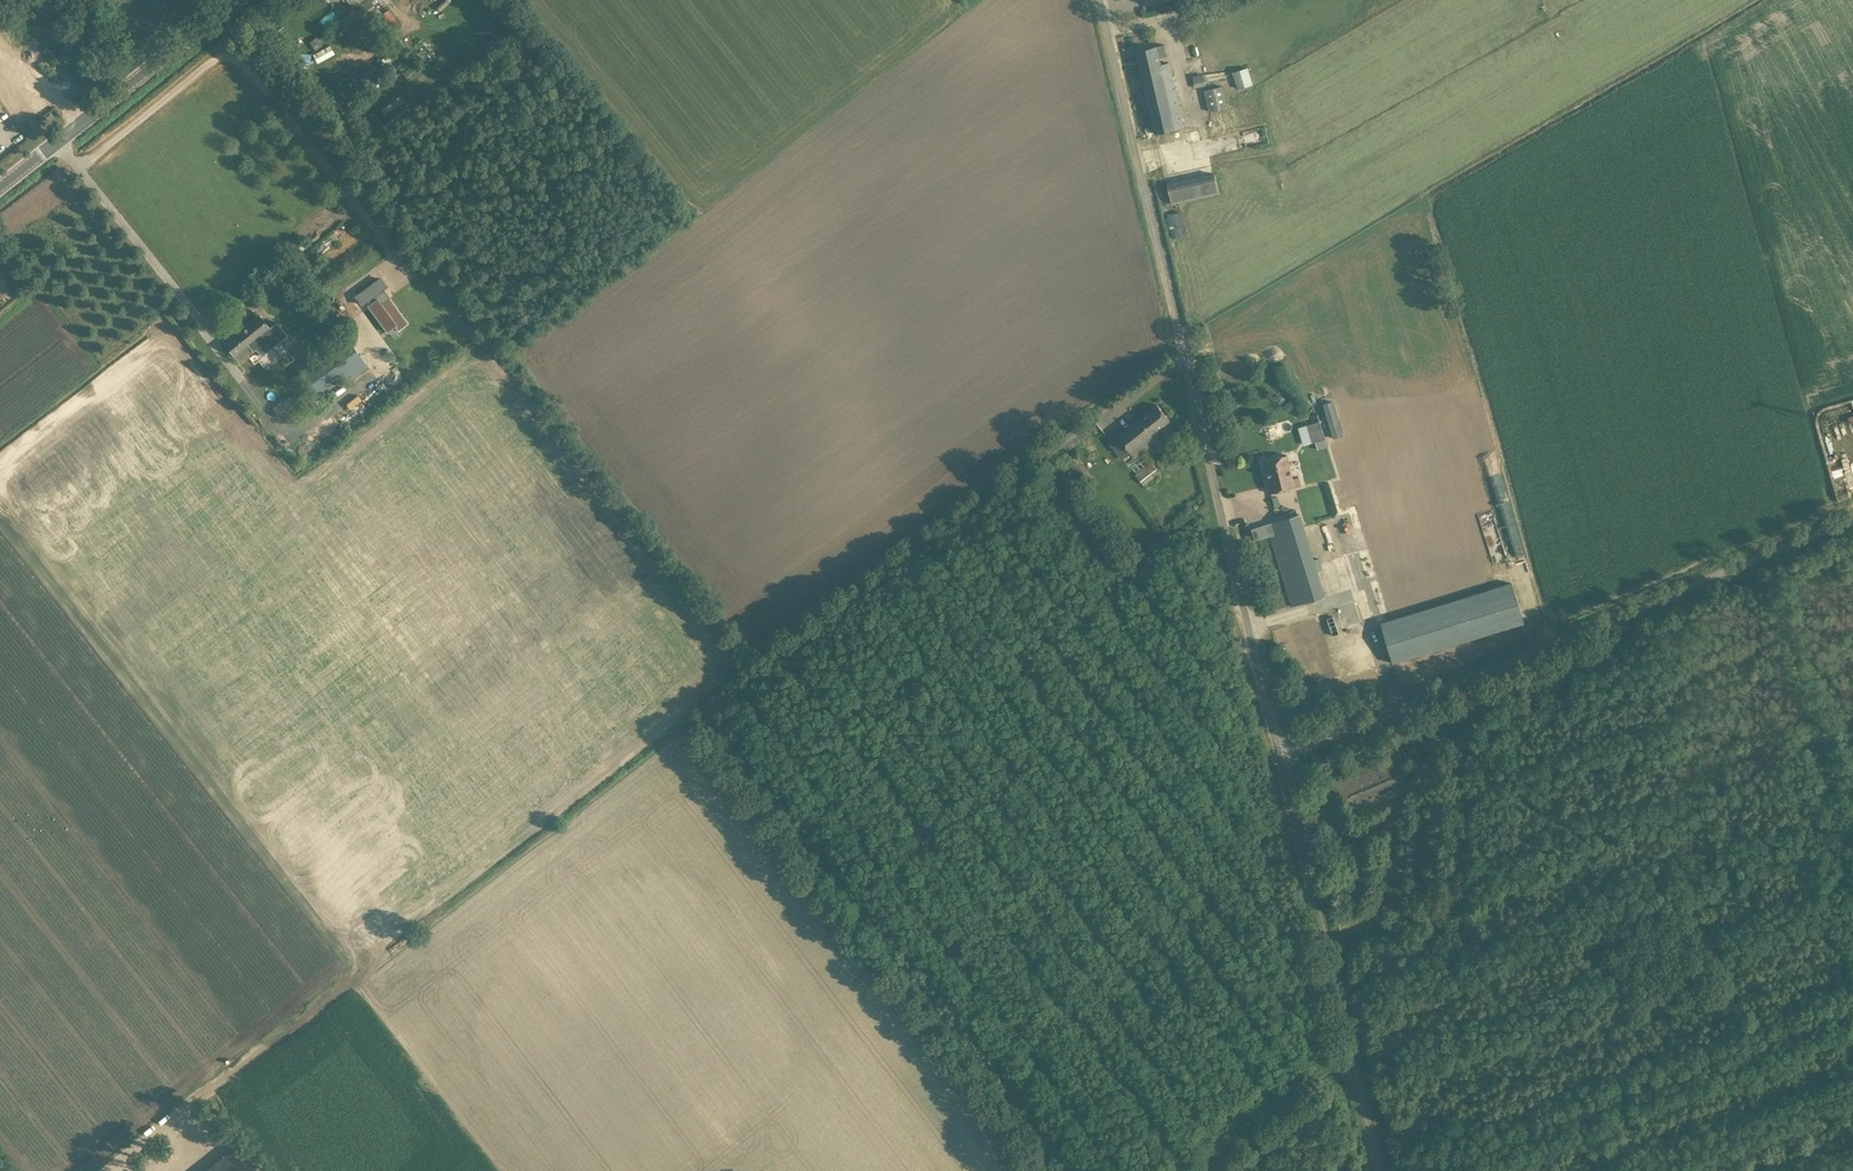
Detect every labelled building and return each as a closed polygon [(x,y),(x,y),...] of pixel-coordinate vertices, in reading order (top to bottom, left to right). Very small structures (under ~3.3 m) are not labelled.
[(381,13),(371,0),(365,0),(327,29),(336,41),(346,33),(355,45),(366,37),(360,29),(381,13)] [(317,36),(309,42),(315,50),(323,45),(317,36)] [(1156,133),(1184,126),(1182,115),(1170,62),(1160,64),(1156,46),(1137,51),(1156,133)] [(1232,72),(1238,90),(1253,85),(1248,67),(1232,72)] [(1254,83),(1260,81),(1257,68),(1251,69),(1254,83)] [(1222,86),(1204,90),(1209,111),(1227,107),(1222,86)] [(41,125),(37,120),(35,117),(33,119),(32,117),(28,120),(30,121),(28,123),(34,131),(41,125)] [(1170,202),(1218,191),(1214,171),(1166,182),(1170,202)] [(1172,238),(1187,235),(1182,211),(1167,214),(1172,238)] [(370,304),(368,306),(387,331),(395,324),(398,329),(408,322),(383,289),(367,300),(370,304)] [(240,362),(253,351),(255,353),(263,347),(261,346),(265,343),(260,337),(270,329),(259,314),(224,342),(240,362)] [(345,340),(300,371),(316,394),(361,363),(345,340)] [(1280,394),(1276,400),(1281,404),(1285,398),(1280,394)] [(1344,434),(1334,400),(1323,404),(1334,438),(1344,434)] [(1111,443),(1123,457),(1130,451),(1135,458),(1152,444),(1162,436),(1157,430),(1170,420),(1158,404),(1148,412),(1111,443)] [(1320,421),(1307,424),(1313,442),(1325,438),(1320,421)] [(1271,493),(1301,485),(1299,476),(1293,478),(1287,454),(1264,460),(1267,471),(1265,472),(1271,493)] [(1151,462),(1142,469),(1136,474),(1144,484),(1159,472),(1151,462)] [(1348,504),(1343,505),(1348,536),(1358,535),(1353,510),(1349,511),(1348,504)] [(1300,513),(1267,523),(1266,524),(1291,606),(1325,596),(1317,570),(1323,569),(1320,558),(1314,560),(1300,513)] [(1523,584),(1384,626),(1397,668),(1536,626),(1523,584)] [(1343,798),(1352,821),(1422,791),(1403,747),(1329,779),(1338,800),(1343,798)] [(236,1151),(210,1170),(251,1170),(236,1151)]
